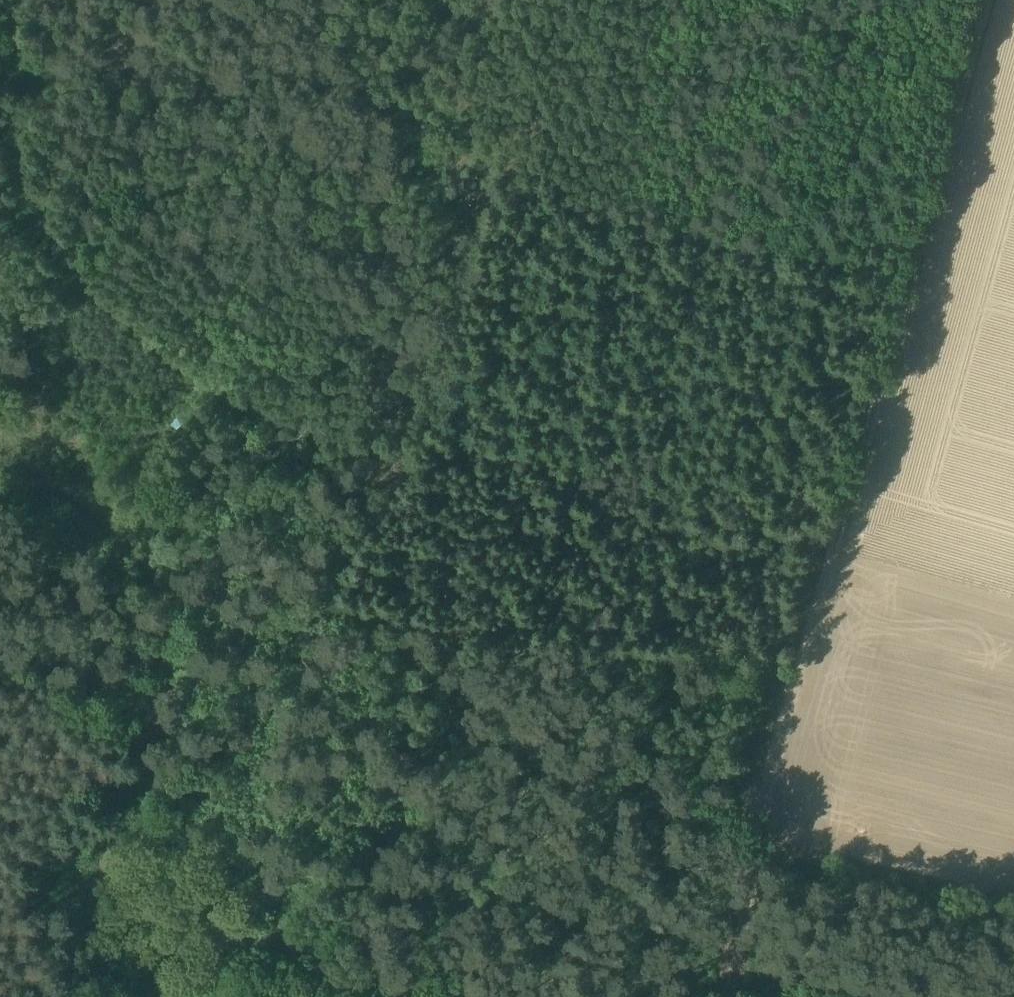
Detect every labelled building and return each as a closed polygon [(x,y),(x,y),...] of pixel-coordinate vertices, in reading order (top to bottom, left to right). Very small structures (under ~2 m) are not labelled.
[(61,319),(49,314),(45,323),(57,328),(61,319)]
